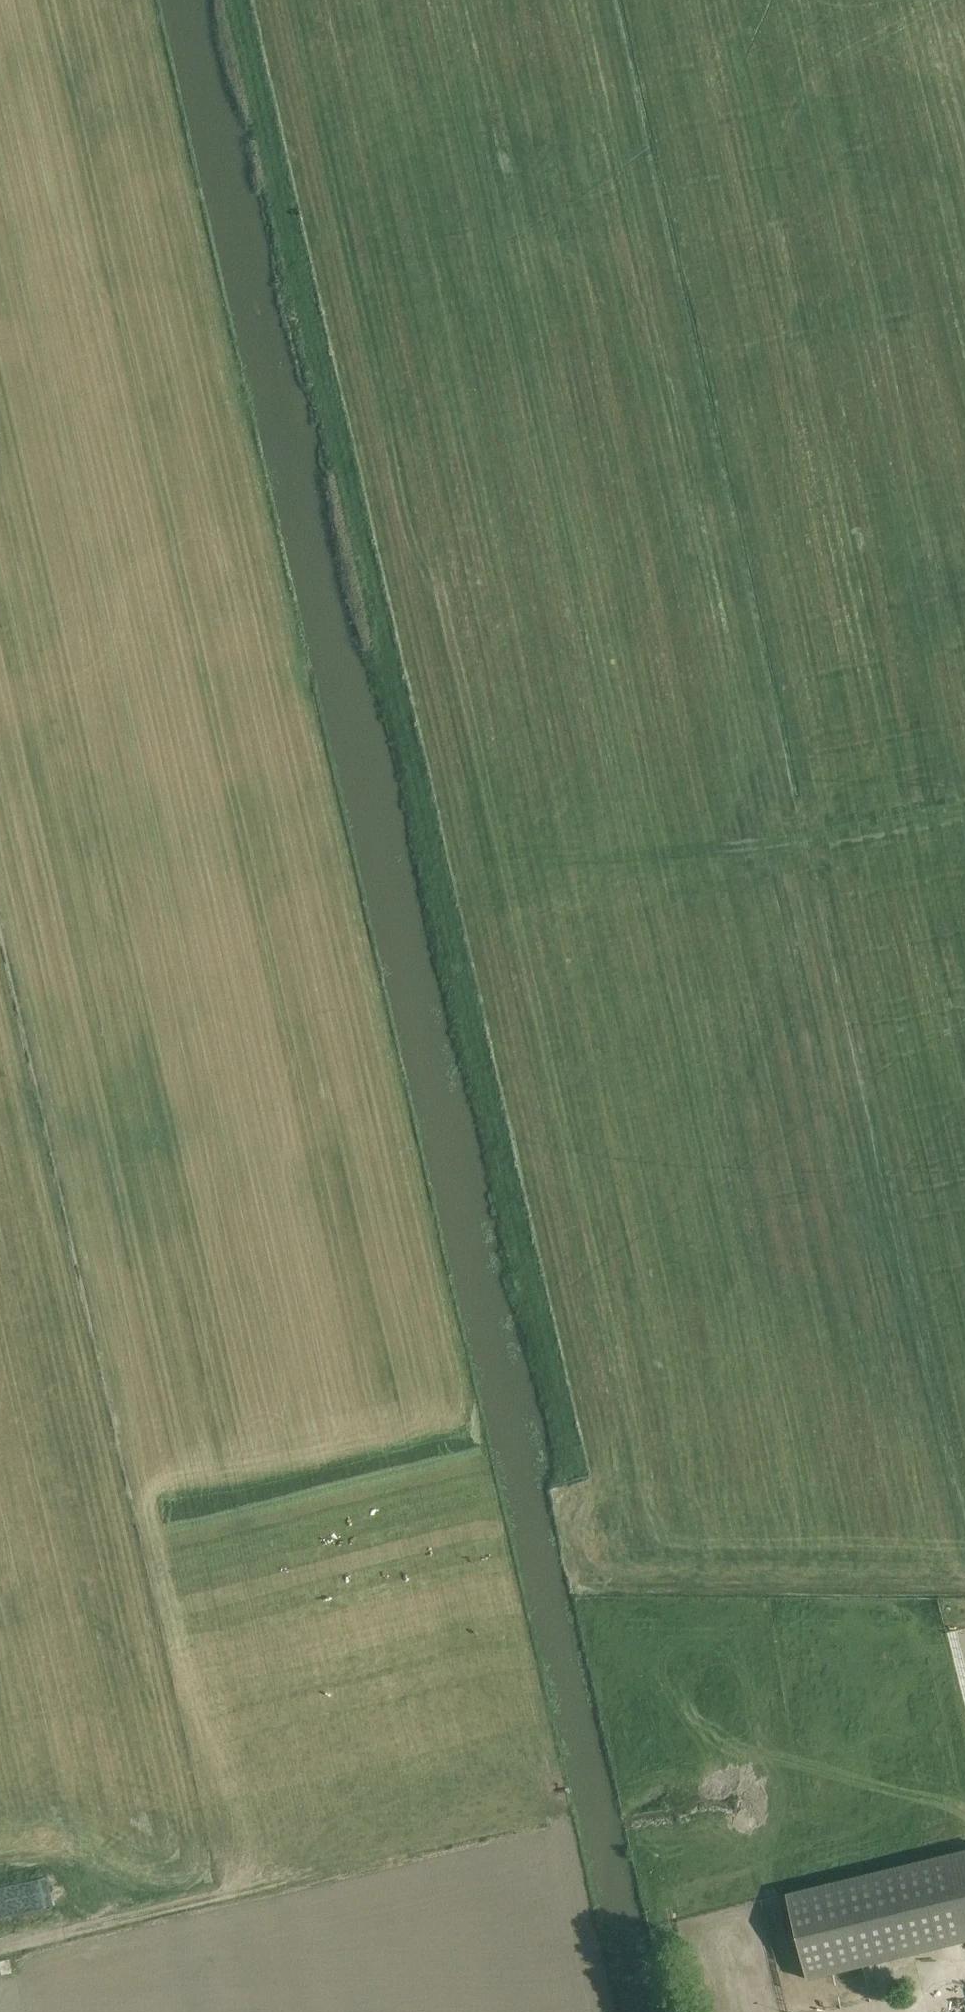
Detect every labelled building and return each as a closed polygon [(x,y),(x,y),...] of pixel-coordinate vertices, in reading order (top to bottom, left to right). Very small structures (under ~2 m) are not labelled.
[(787,1894),(808,1980),(964,1942),(964,1850),(787,1894)]
